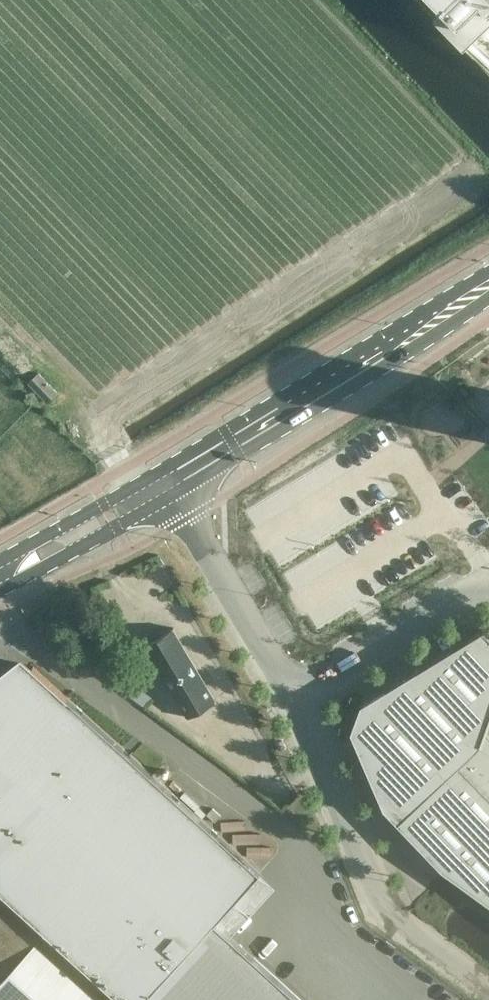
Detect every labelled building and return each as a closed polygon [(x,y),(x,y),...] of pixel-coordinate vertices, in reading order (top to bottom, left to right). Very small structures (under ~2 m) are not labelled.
[(444,3),(435,13),(465,43),(488,20),(488,0),(441,0),(444,3)] [(38,371),(27,380),(48,401),(58,392),(38,371)] [(188,716),(216,700),(216,699),(215,699),(174,628),(175,627),(175,626),(145,644),(146,645),(147,644),(188,715),(187,715),(188,716)] [(488,900),(488,749),(482,742),(488,723),(488,632),(484,628),(362,702),(352,729),(385,806),(443,867),(488,900)] [(0,703),(0,888),(121,998),(124,999),(303,999),(215,921),(260,871),(33,665),(32,667),(33,668),(1,704),(0,703)] [(33,941),(0,912),(0,978),(33,941)] [(36,944),(0,984),(0,999),(98,999),(36,944)]
